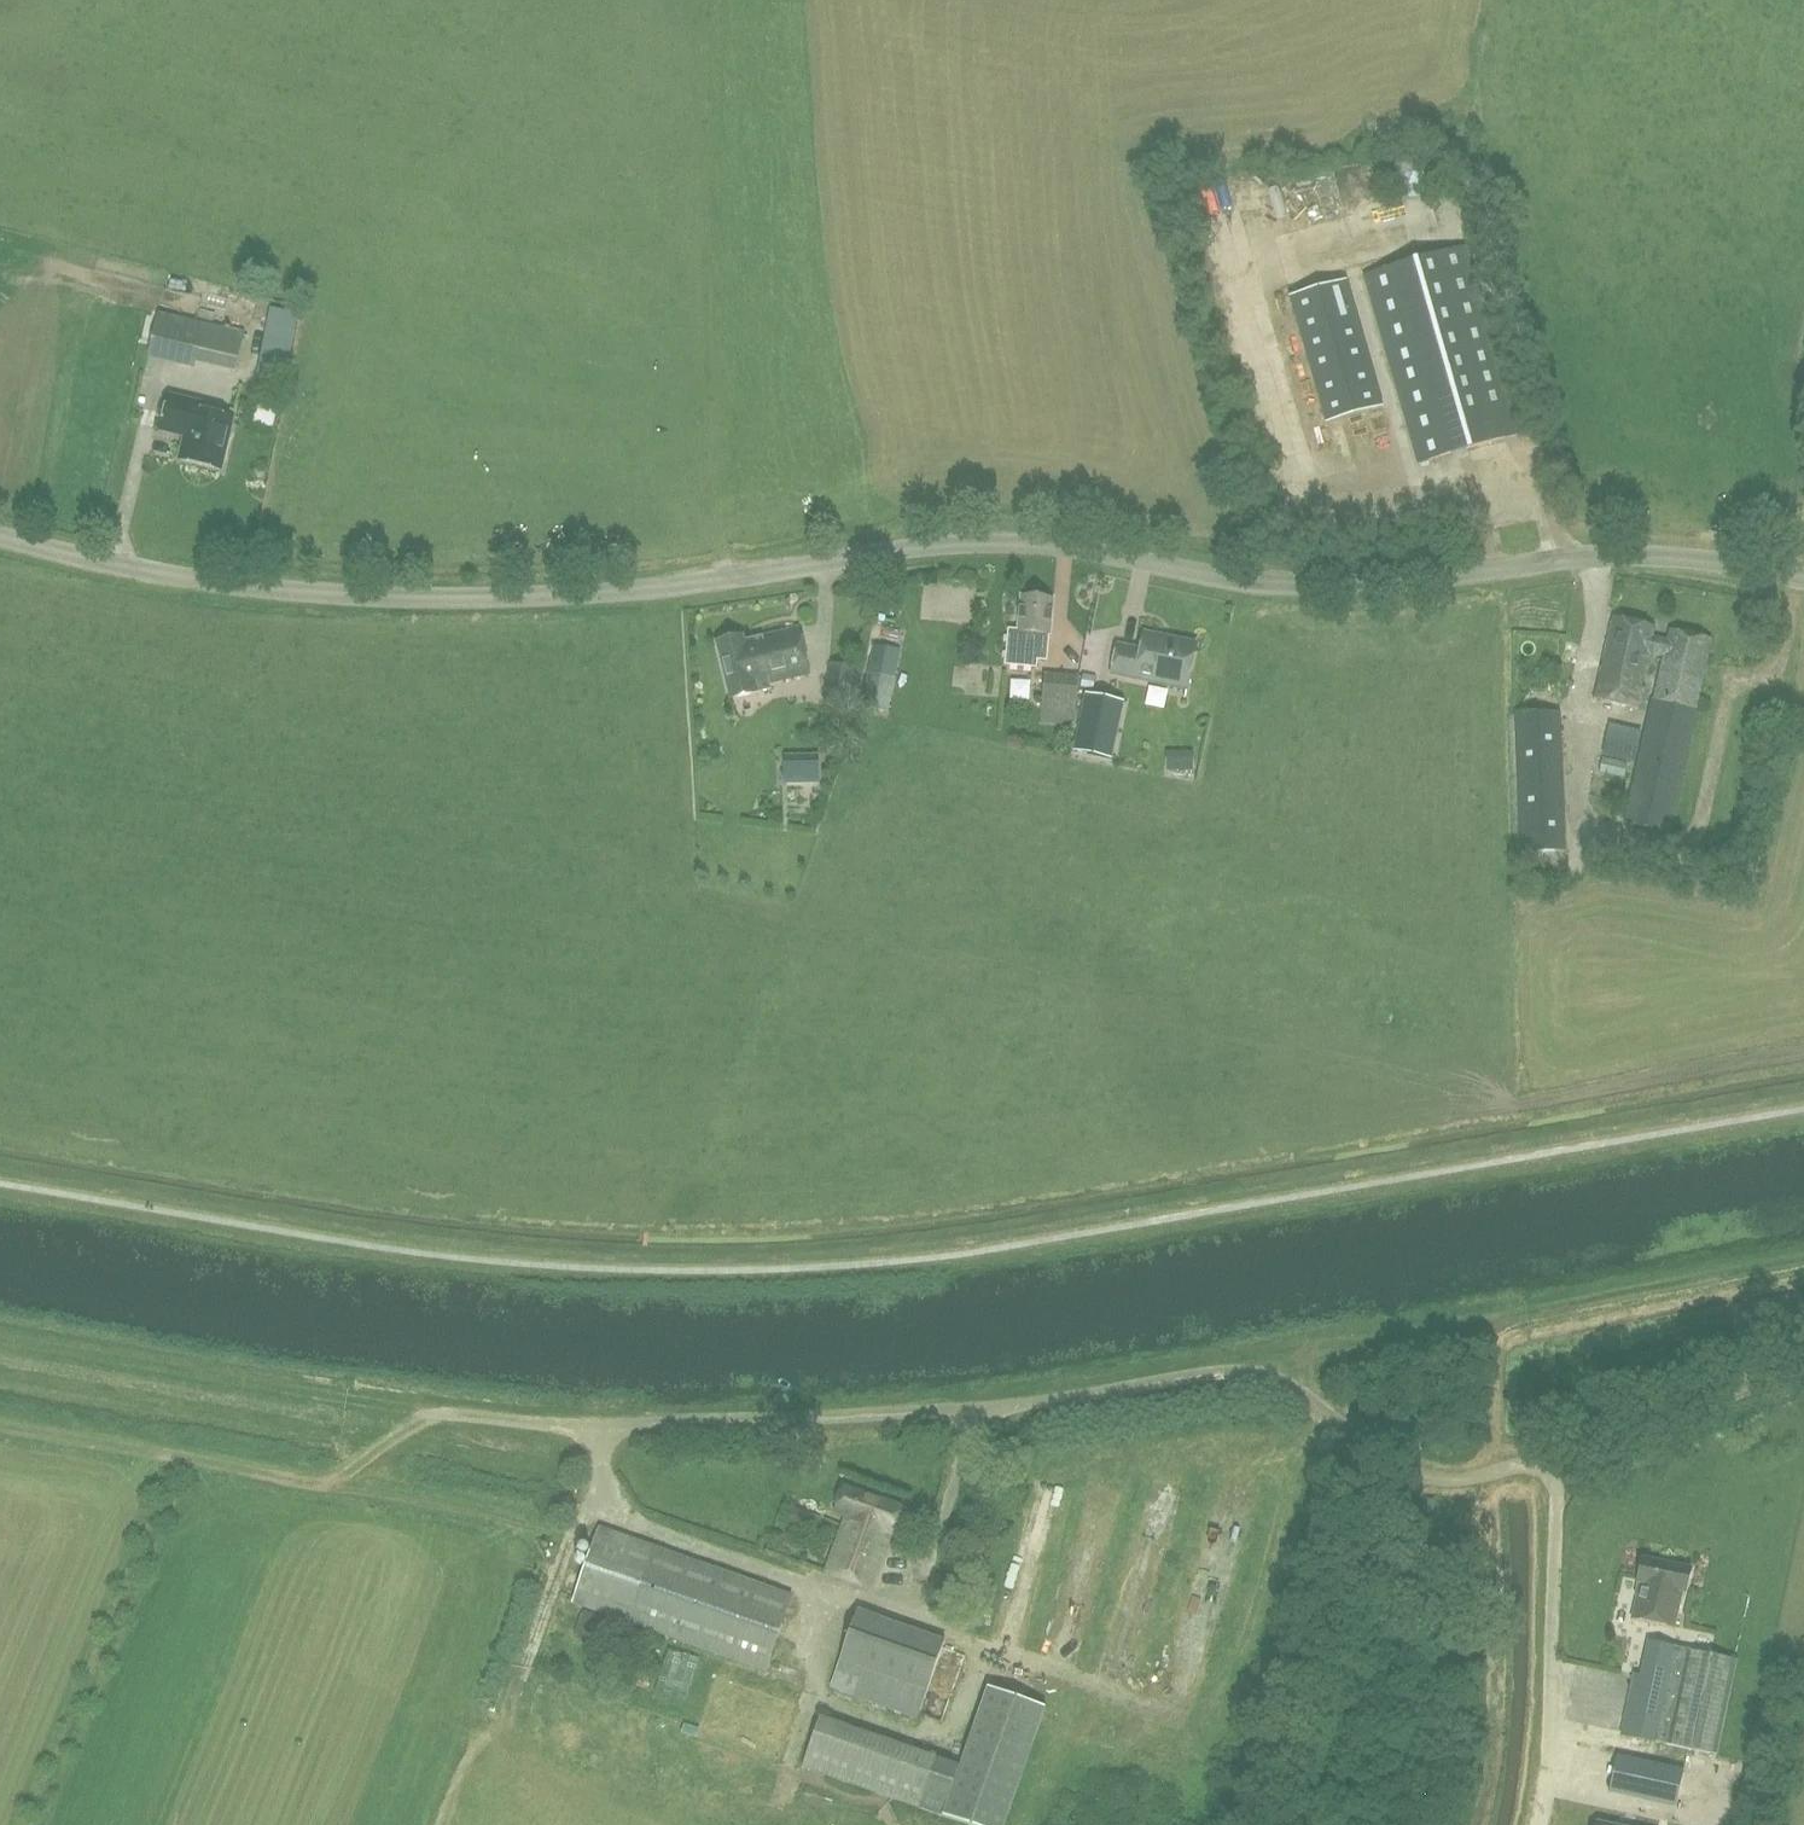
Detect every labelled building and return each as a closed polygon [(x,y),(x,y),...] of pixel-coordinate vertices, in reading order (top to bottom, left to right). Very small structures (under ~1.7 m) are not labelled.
[(1429,200),(1439,176),(1425,155),(1400,158),(1389,181),(1403,202),(1429,200)] [(1420,465),(1522,436),(1467,246),(1365,276),(1420,465)] [(1326,425),(1384,408),(1348,281),(1289,298),(1326,425)] [(161,314),(152,352),(198,363),(207,325),(161,314)] [(286,319),(274,381),(284,383),(296,321),(286,319)] [(234,419),(195,410),(197,403),(169,396),(161,431),(186,437),(181,461),(222,471),(234,419)] [(1051,635),(1054,600),(1022,597),(1019,631),(1009,630),(1006,665),(1037,668),(1038,660),(1047,660),(1049,635),(1051,635)] [(1698,707),(1712,639),(1670,630),(1668,640),(1654,637),(1656,626),(1613,617),(1596,700),(1638,709),(1650,653),(1664,656),(1655,698),(1654,698),(1628,822),(1673,832),(1699,708),(1698,707)] [(745,642),(743,637),(743,636),(717,643),(731,700),(771,690),(769,684),(809,674),(799,629),(745,642)] [(1189,686),(1197,644),(1144,635),(1141,652),(1117,647),(1112,672),(1189,686)] [(860,672),(834,665),(824,702),(851,709),(860,672)] [(890,666),(889,700),(909,700),(909,666),(890,666)] [(1042,714),(1077,717),(1081,676),(1045,673),(1042,714)] [(1097,678),(1083,675),(1081,687),(1094,690),(1097,678)] [(1112,760),(1124,703),(1086,695),(1074,752),(1112,760)] [(1560,712),(1516,714),(1521,852),(1565,850),(1560,712)] [(1787,739),(1790,722),(1778,719),(1775,736),(1787,739)] [(1635,762),(1641,733),(1610,726),(1603,755),(1635,762)] [(1193,770),(1193,756),(1185,756),(1185,770),(1193,770)] [(894,1536),(904,1508),(844,1487),(835,1513),(844,1516),(823,1575),(872,1592),(891,1535),(894,1536)] [(793,1596),(609,1531),(583,1606),(767,1671),(793,1596)] [(1684,1593),(1689,1568),(1642,1558),(1634,1594),(1637,1595),(1632,1619),(1675,1628),(1682,1592),(1684,1593)] [(945,1641),(858,1610),(831,1687),(918,1718),(945,1641)] [(1738,1661),(1730,1660),(1688,1650),(1680,1648),(1641,1640),(1621,1735),(1660,1743),(1667,1745),(1710,1754),(1718,1756),(1738,1661)] [(654,1698),(682,1707),(695,1664),(667,1655),(654,1698)] [(988,1687),(943,1816),(968,1824),(1005,1824),(1047,1708),(988,1687)] [(1147,1765),(1150,1741),(1139,1740),(1137,1764),(1147,1765)] [(1644,1756),(1646,1745),(1626,1741),(1623,1752),(1644,1756)]
